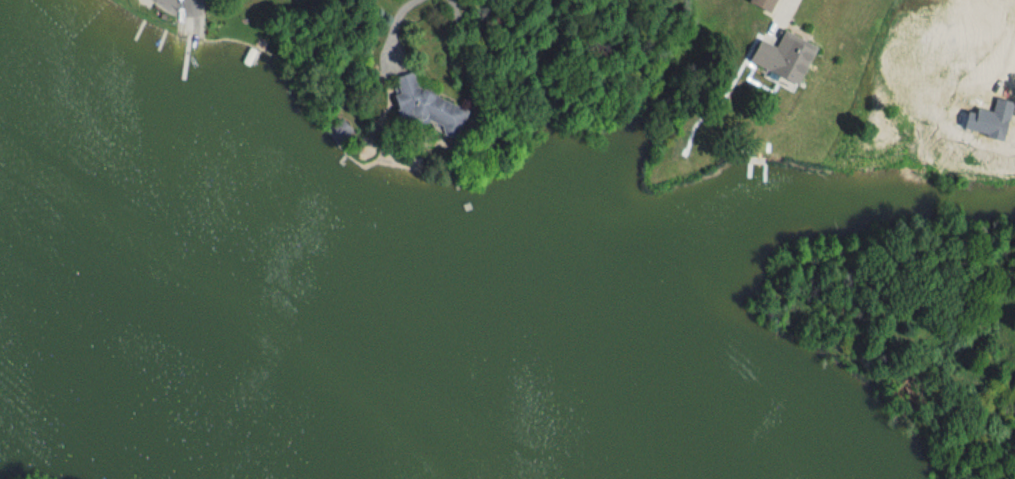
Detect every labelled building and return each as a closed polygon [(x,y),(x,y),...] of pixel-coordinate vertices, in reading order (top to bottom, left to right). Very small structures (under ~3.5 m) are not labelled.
[(745,5),(767,15),(774,0),(747,0),(745,5)] [(812,47),(780,31),(772,48),(755,39),(742,65),(791,89),(812,47)] [(398,80),(387,106),(403,113),(402,115),(437,130),(435,135),(449,140),(463,107),(398,80)]
